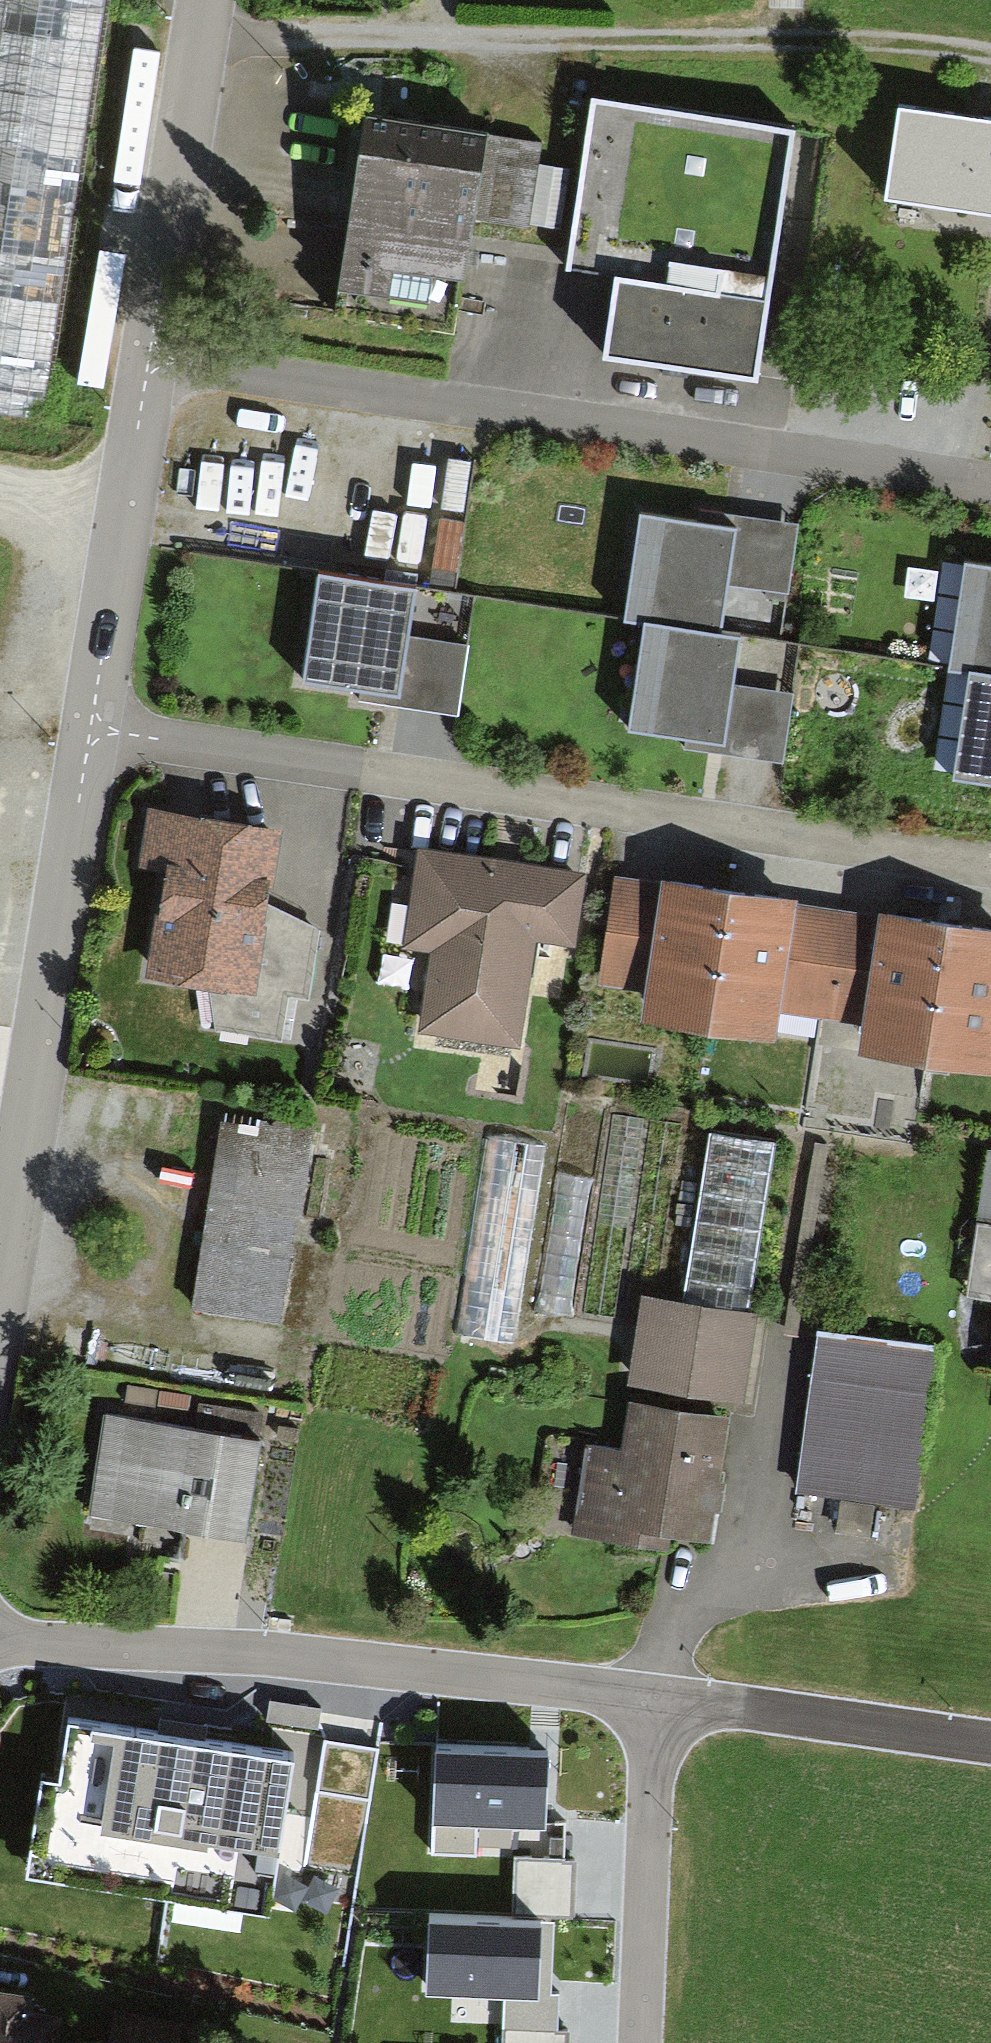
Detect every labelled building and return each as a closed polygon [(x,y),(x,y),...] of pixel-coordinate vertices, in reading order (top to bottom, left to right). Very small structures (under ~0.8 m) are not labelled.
[(47,416),(109,0),(0,0),(0,408),(47,416)] [(488,114),(357,92),(322,304),(457,326),(475,216),(529,224),(544,136),(486,126),(488,114)] [(794,127),(589,97),(564,270),(611,276),(599,355),(758,378),(794,127)] [(899,107),(884,198),(990,215),(990,122),(899,107)] [(738,512),(640,498),(624,610),(642,613),(644,605),(725,616),(731,579),(790,587),(800,515),(738,507),(738,512)] [(417,570),(319,555),(302,667),(362,676),(400,682),(409,628),(417,570)] [(962,565),(948,668),(967,670),(968,660),(990,663),(990,569),(962,565)] [(644,605),(642,613),(628,723),(684,731),(683,741),(786,755),(793,686),(734,676),(742,618),(725,616),(644,605)] [(469,638),(409,628),(400,682),(362,676),(359,693),(459,709),(469,638)] [(967,670),(952,775),(990,780),(990,663),(968,660),(967,670)] [(280,820),(147,799),(138,861),(162,865),(146,966),(209,977),(216,1022),(282,1032),(289,989),(310,992),(321,921),(268,894),(280,820)] [(588,863),(417,837),(402,941),(431,945),(419,1023),(521,1038),(537,931),(577,938),(588,863)] [(614,868),(597,978),(644,985),(640,1007),(776,1028),(780,1005),(863,1018),(860,1038),(990,1058),(990,914),(880,897),(879,908),(797,895),(799,885),(662,864),(660,875),(614,868)] [(221,1101),(188,1303),(280,1318),(297,1214),(301,1215),(317,1116),(221,1101)] [(643,1182),(652,1120),(615,1115),(606,1176),(643,1182)] [(775,1135),(710,1125),(683,1292),(749,1302),(775,1135)] [(545,1145),(485,1135),(453,1331),(513,1341),(545,1145)] [(986,1143),(967,1287),(990,1291),(990,1143),(986,1143)] [(642,1286),(626,1376),(754,1397),(768,1306),(749,1302),(683,1292),(642,1286)] [(939,1338),(819,1321),(795,1488),(915,1505),(939,1338)] [(585,1437),(570,1530),(671,1546),(674,1529),(709,1535),(714,1503),(720,1504),(725,1473),(720,1472),(730,1409),(631,1393),(623,1443),(585,1437)] [(105,1406),(90,1510),(247,1533),(262,1428),(247,1426),(250,1406),(197,1398),(195,1418),(105,1406)] [(289,1742),(72,1709),(62,1769),(46,1767),(32,1856),(266,1892),(289,1742)] [(546,1807),(548,1731),(435,1728),(433,1803),(546,1807)] [(539,1906),(429,1903),(427,1976),(537,1978),(539,1906)] [(63,1998),(34,1994),(36,1979),(0,1973),(0,2042),(55,2042),(63,1998)]
